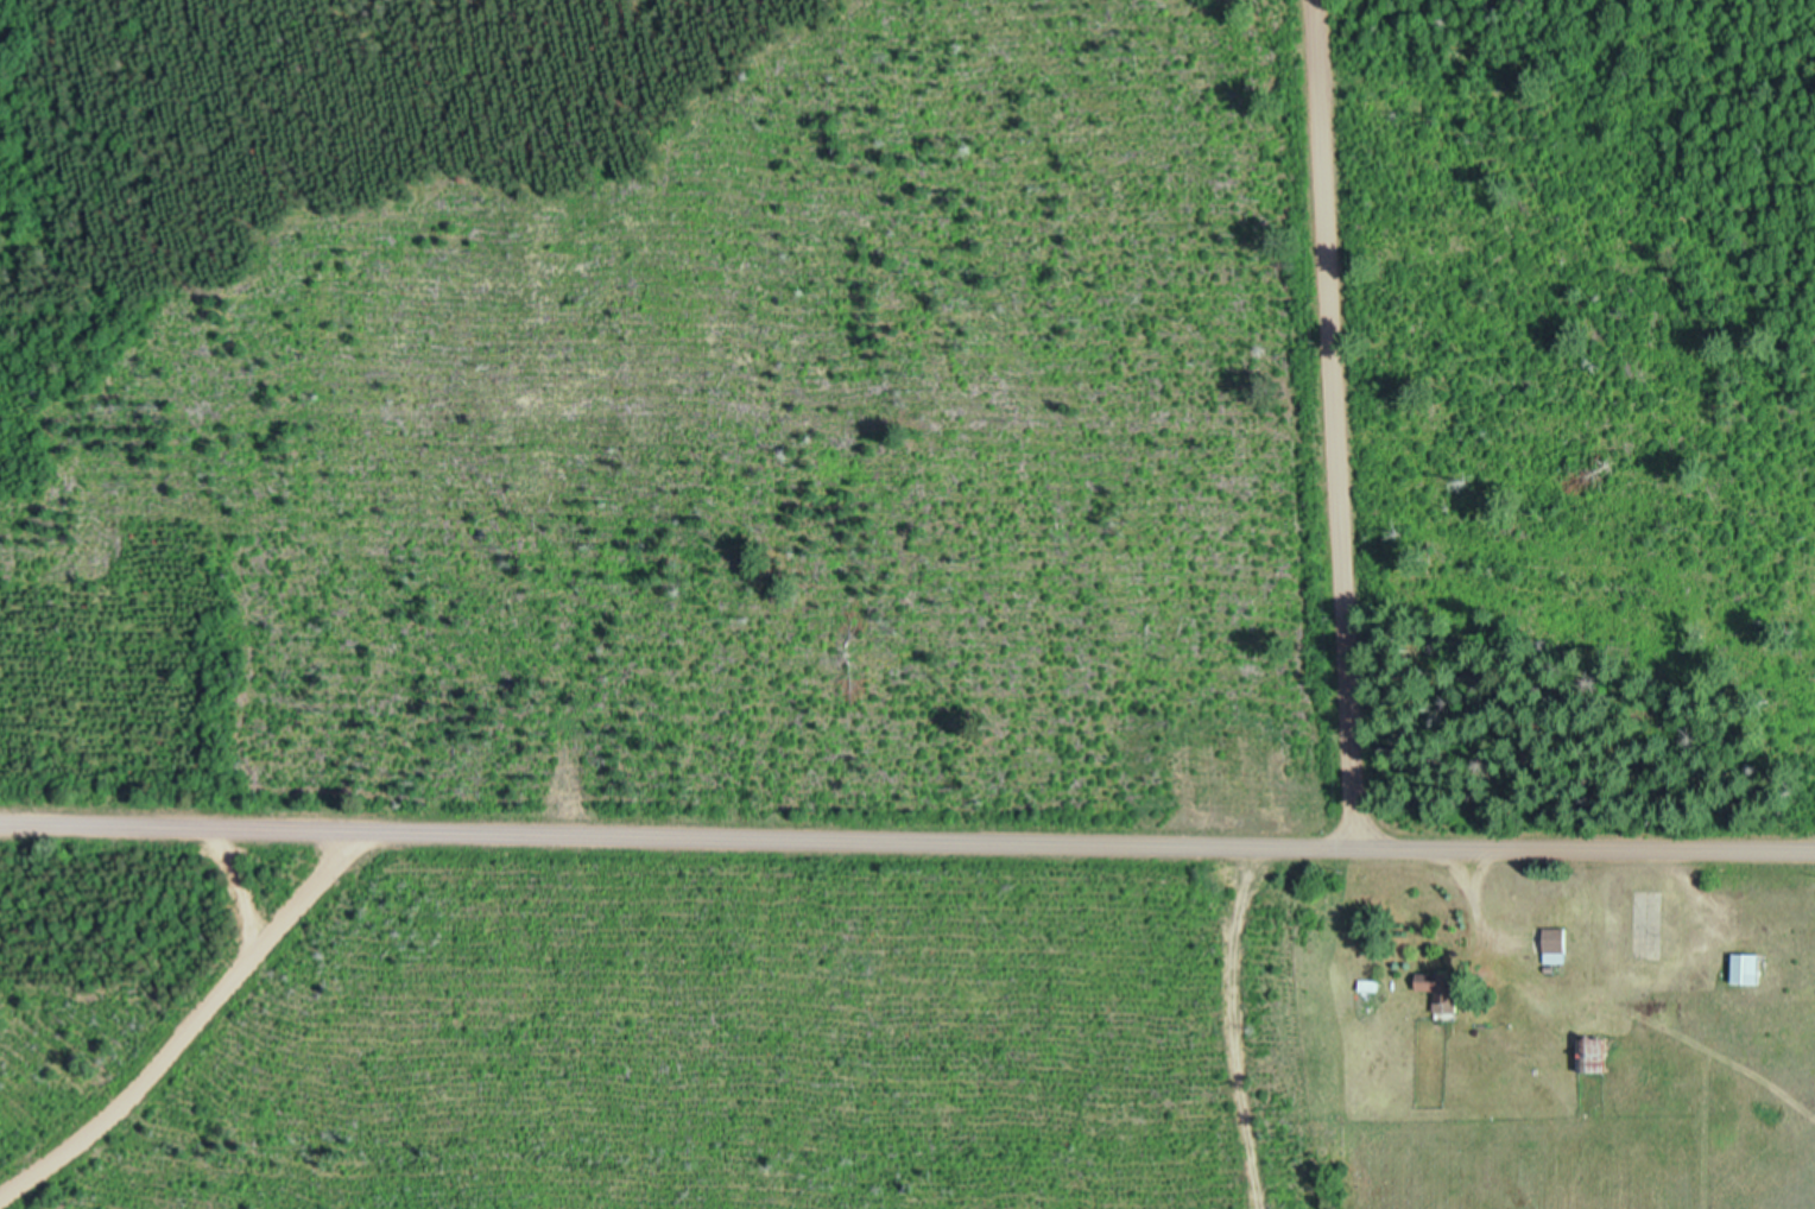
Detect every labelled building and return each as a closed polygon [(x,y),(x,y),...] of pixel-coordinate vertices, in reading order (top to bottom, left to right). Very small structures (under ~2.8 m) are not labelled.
[(1548,967),(1570,967),(1570,933),(1548,933),(1548,967)] [(1766,959),(1736,959),(1736,989),(1766,989),(1766,959)] [(1455,1015),(1456,978),(1421,978),(1421,995),(1438,996),(1437,1014),(1455,1015)] [(1583,1077),(1607,1077),(1607,1041),(1583,1041),(1583,1077)]
